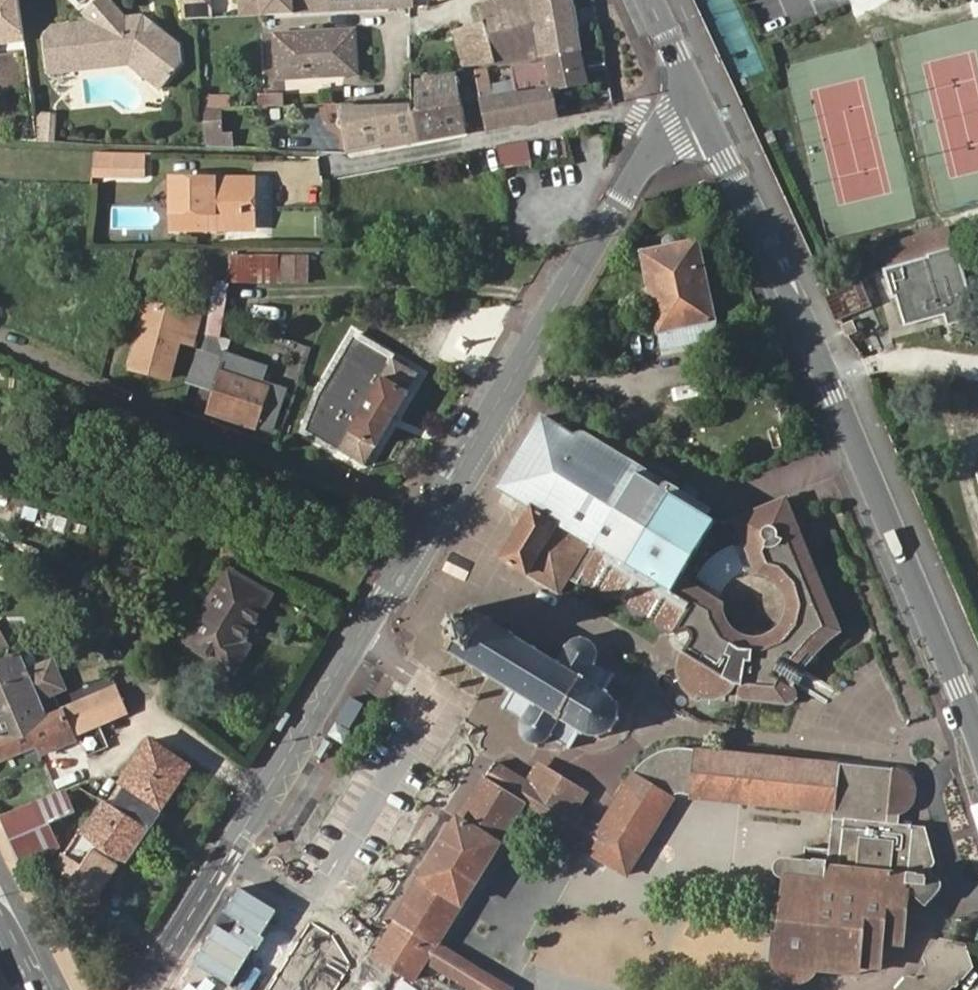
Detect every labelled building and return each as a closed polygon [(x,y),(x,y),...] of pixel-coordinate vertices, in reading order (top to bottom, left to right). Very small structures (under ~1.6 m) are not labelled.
[(19,0),(0,0),(0,30),(23,29),(19,0)] [(47,27),(143,23),(142,22),(143,15),(125,18),(105,0),(94,0),(79,16),(83,21),(51,23),(47,27)] [(254,17),(279,16),(278,0),(254,0),(254,17)] [(411,0),(278,0),(279,16),(412,10),(411,0)] [(583,53),(573,0),(524,0),(479,12),(482,25),(453,33),(462,67),(565,54),(583,53)] [(158,28),(151,22),(143,23),(152,30),(158,28)] [(143,23),(47,27),(40,36),(42,70),(127,63),(155,90),(178,65),(177,45),(158,28),(152,30),(143,23)] [(23,29),(0,30),(0,43),(24,40),(23,29)] [(353,32),(275,36),(277,80),(354,75),(353,32)] [(588,84),(583,53),(565,54),(544,58),(545,61),(508,67),(514,98),(551,91),(588,84)] [(508,67),(479,73),(485,104),(514,98),(508,67)] [(468,132),(458,76),(413,84),(413,103),(413,105),(419,141),(468,132)] [(485,104),(489,128),(557,115),(551,91),(514,98),(485,104)] [(205,92),(203,104),(227,109),(230,97),(205,92)] [(419,141),(413,105),(375,108),(384,147),(419,141)] [(384,147),(375,108),(341,111),(350,153),(384,147)] [(59,112),(41,110),(39,138),(57,139),(59,112)] [(225,135),(224,122),(206,122),(208,136),(225,135)] [(501,166),(531,164),(529,141),(499,144),(501,166)] [(146,155),(95,153),(92,174),(145,176),(146,155)] [(171,204),(251,202),(250,184),(213,184),(213,189),(205,188),(205,183),(193,183),(192,180),(171,180),(171,204)] [(250,211),(251,202),(171,204),(171,227),(239,228),(239,212),(250,211)] [(250,228),(250,211),(239,212),(239,228),(250,228)] [(664,350),(720,337),(700,239),(642,252),(664,350)] [(900,299),(908,326),(945,314),(949,326),(974,319),(955,249),(930,258),(937,285),(900,299)] [(861,273),(849,251),(835,255),(847,280),(861,273)] [(230,284),(309,285),(310,254),(230,253),(230,284)] [(837,317),(871,301),(861,279),(827,295),(837,317)] [(223,335),(230,283),(215,280),(207,332),(223,335)] [(164,296),(163,302),(162,305),(183,310),(184,306),(185,301),(164,296)] [(130,366),(140,369),(152,323),(192,337),(199,311),(184,306),(183,310),(162,305),(163,302),(148,298),(130,366)] [(842,328),(847,339),(859,333),(856,322),(842,328)] [(152,323),(140,369),(167,377),(178,339),(191,343),(192,337),(152,323)] [(300,428),(324,442),(365,467),(420,375),(355,338),(319,397),(300,428)] [(189,384),(215,393),(211,412),(271,431),(283,393),(258,384),(263,368),(201,348),(189,384)] [(656,626),(667,609),(676,613),(692,587),(677,577),(712,521),(704,516),(580,440),(541,416),(499,489),(531,509),(502,559),(551,589),(566,566),(567,568),(569,572),(573,576),(575,577),(576,577),(579,578),(585,578),(597,585),(599,590),(600,592),(603,593),(607,594),(610,594),(611,594),(623,602),(624,607),(624,608),(626,611),(627,612),(628,612),(629,613),(631,614),(637,614),(638,613),(640,613),(641,612),(652,619),(653,622),(655,626),(656,626)] [(584,433),(580,440),(704,516),(708,508),(584,433)] [(794,518),(785,498),(731,521),(730,524),(736,521),(743,539),(794,518)] [(676,613),(667,609),(656,626),(656,627),(658,628),(660,628),(660,629),(664,629),(664,628),(666,629),(669,627),(688,640),(681,652),(683,654),(682,656),(680,663),(680,672),(682,679),(685,685),(691,691),(696,694),(702,697),(708,698),(714,697),(719,697),(724,695),(730,690),(733,687),(737,681),(741,683),(740,698),(790,704),(792,704),(792,703),(795,702),(797,699),(797,697),(798,697),(798,692),(795,689),(798,683),(807,668),(819,652),(831,640),(843,631),(794,518),(743,539),(756,571),(759,572),(766,575),(773,580),(778,586),(781,594),(783,601),(782,606),(781,612),(777,621),(774,625),(773,626),(770,629),(764,633),(763,632),(761,633),(760,633),(756,635),(750,635),(746,635),(745,634),(744,635),(736,632),(728,626),(723,621),(720,614),(718,608),(718,603),(692,587),(676,613)] [(207,625),(192,650),(234,675),(251,646),(245,642),(271,596),(227,571),(198,620),(207,625)] [(444,649),(515,693),(506,709),(522,719),(521,724),(521,727),(522,731),(523,734),(524,735),(526,738),(529,740),(540,744),(543,743),(545,742),(548,741),(550,739),(552,736),(573,749),(582,733),(585,734),(588,736),(593,737),(599,737),(603,737),(607,735),(610,733),(614,731),(617,728),(618,725),(620,721),(621,718),(622,713),(621,708),(620,705),(619,700),(616,697),(613,694),(608,691),(616,676),(595,662),(596,659),(598,656),(598,654),(598,650),(597,649),(597,646),(595,644),(594,642),(592,641),(589,639),(585,638),(582,637),(581,637),(579,637),(577,637),(575,638),(574,639),(573,640),(570,642),(567,645),(557,662),(469,608),(444,649)] [(183,645),(192,650),(207,625),(198,620),(183,645)] [(65,689),(52,660),(26,671),(19,656),(0,664),(0,714),(37,700),(38,701),(65,689)] [(0,714),(0,761),(6,757),(8,757),(36,745),(40,756),(57,748),(77,738),(75,734),(126,711),(115,688),(45,719),(38,701),(37,700),(0,714)] [(365,705),(350,696),(336,719),(351,727),(365,705)] [(83,752),(77,738),(57,748),(64,761),(83,752)] [(150,740),(107,803),(148,830),(191,766),(150,740)] [(692,799),(834,814),(837,764),(777,758),(680,750),(661,754),(647,761),(631,778),(601,827),(589,847),(586,852),(627,877),(675,800),(691,795),(692,795),(692,799)] [(497,764),(485,784),(523,807),(589,847),(601,827),(563,804),(542,791),(497,764)] [(904,768),(837,764),(834,814),(830,863),(900,873),(897,884),(905,896),(911,897),(922,909),(928,908),(945,892),(941,882),(931,877),(932,872),(938,863),(925,826),(898,822),(898,816),(908,812),(915,805),(918,792),(914,780),(904,768)] [(550,778),(542,791),(563,804),(571,791),(550,778)] [(356,989),(412,989),(428,963),(440,944),(523,807),(485,784),(480,781),(356,989)] [(28,861),(58,847),(49,824),(74,813),(66,793),(0,821),(0,823),(18,865),(28,861)] [(107,803),(105,801),(81,835),(79,835),(65,856),(64,855),(58,864),(75,876),(71,883),(96,899),(121,862),(125,865),(148,830),(107,803)] [(900,873),(830,863),(787,860),(785,878),(779,932),(775,932),(773,967),(774,971),(778,977),(785,983),(790,986),(793,986),(800,986),(807,984),(812,981),(816,977),(818,974),(820,969),(820,965),(860,969),(860,967),(864,966),(869,964),(872,962),(877,956),(880,946),(879,943),(904,946),(905,896),(897,884),(900,873)] [(785,878),(787,860),(784,860),(780,861),(777,865),(777,870),(780,875),(785,878)] [(53,871),(71,883),(75,876),(58,864),(53,871)] [(276,909),(237,886),(222,912),(238,921),(231,932),(216,924),(194,962),(233,984),(276,909)] [(345,979),(350,963),(333,936),(311,922),(270,989),(338,989),(345,979)] [(952,985),(954,987),(972,966),(966,945),(938,940),(921,959),(925,965),(911,980),(905,978),(894,989),(948,989),(952,985)] [(468,961),(440,944),(428,963),(456,980),(468,961)] [(515,988),(468,961),(456,980),(474,989),(514,989),(515,988)] [(213,985),(206,979),(196,989),(209,989),(213,985)]
